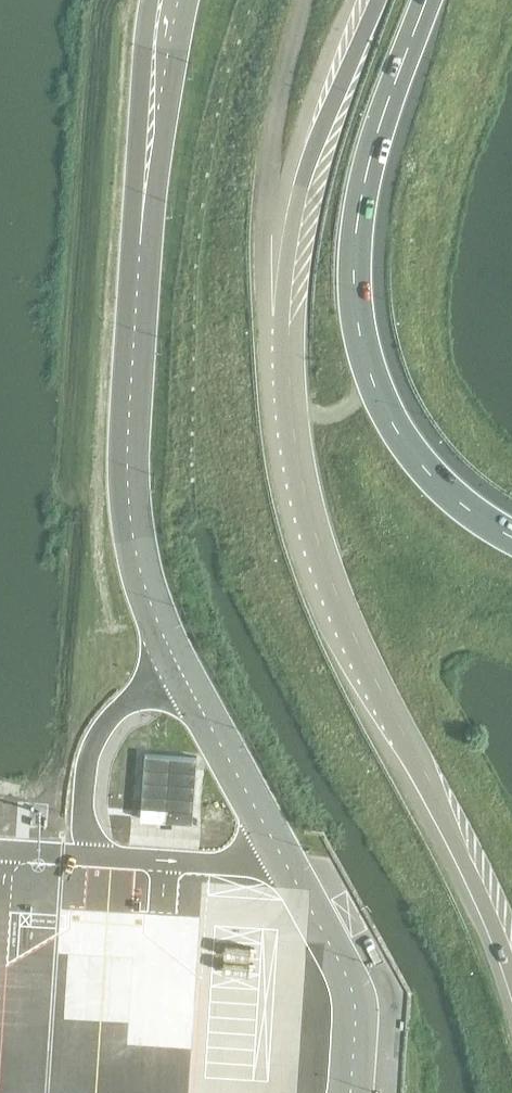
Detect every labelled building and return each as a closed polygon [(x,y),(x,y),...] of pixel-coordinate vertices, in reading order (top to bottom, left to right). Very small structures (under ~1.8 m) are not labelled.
[(194,760),(143,757),(140,821),(190,823),(194,760)]
